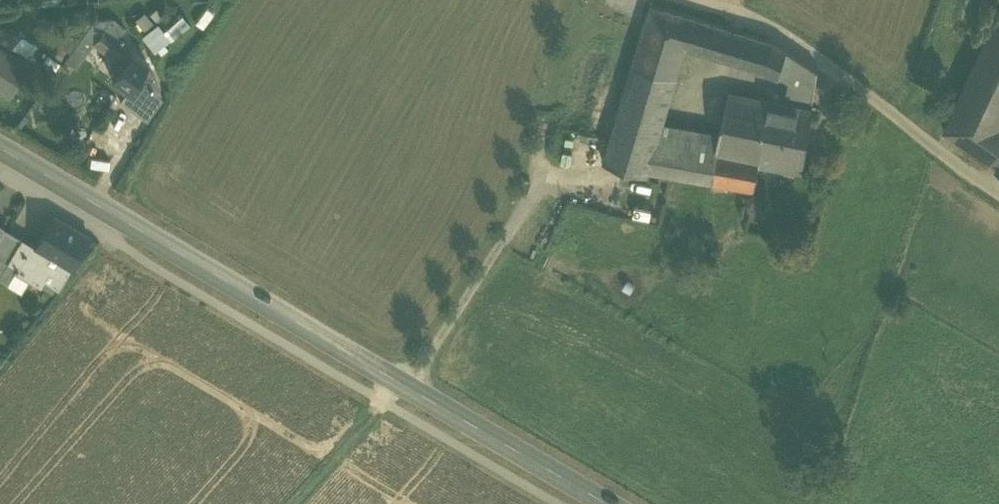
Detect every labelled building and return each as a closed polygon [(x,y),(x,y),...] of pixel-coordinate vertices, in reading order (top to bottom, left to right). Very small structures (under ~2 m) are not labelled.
[(650,4),(632,64),(676,77),(685,46),(719,56),(727,27),(713,23),(650,4)] [(944,128),(997,165),(998,162),(998,11),(944,128)] [(131,51),(127,48),(129,46),(117,37),(124,28),(113,18),(104,27),(93,42),(94,43),(116,61),(115,65),(120,66),(115,73),(111,79),(127,90),(128,91),(137,79),(147,63),(131,51)] [(77,44),(87,52),(94,43),(93,42),(104,27),(93,20),(77,44)] [(170,37),(159,21),(143,32),(154,48),(170,37)] [(745,33),(727,27),(719,56),(736,61),(745,33)] [(786,95),(813,100),(818,70),(787,49),(771,41),(745,33),(736,61),(764,69),(779,77),(788,82),(786,95)] [(7,94),(24,65),(0,50),(0,90),(7,94)] [(648,174),(649,171),(663,122),(676,77),(632,64),(603,160),(648,174)] [(120,101),(146,120),(163,98),(137,79),(128,91),(127,90),(120,101)] [(759,161),(802,169),(811,109),(728,93),(719,132),(714,153),(759,161)] [(719,132),(663,122),(649,171),(754,190),(759,161),(714,153),(719,132)] [(53,215),(35,247),(28,243),(24,248),(28,250),(17,267),(14,270),(40,285),(43,280),(58,289),(70,269),(89,236),(53,215)] [(4,228),(0,236),(0,275),(7,262),(17,267),(28,250),(24,248),(28,243),(4,228)]
